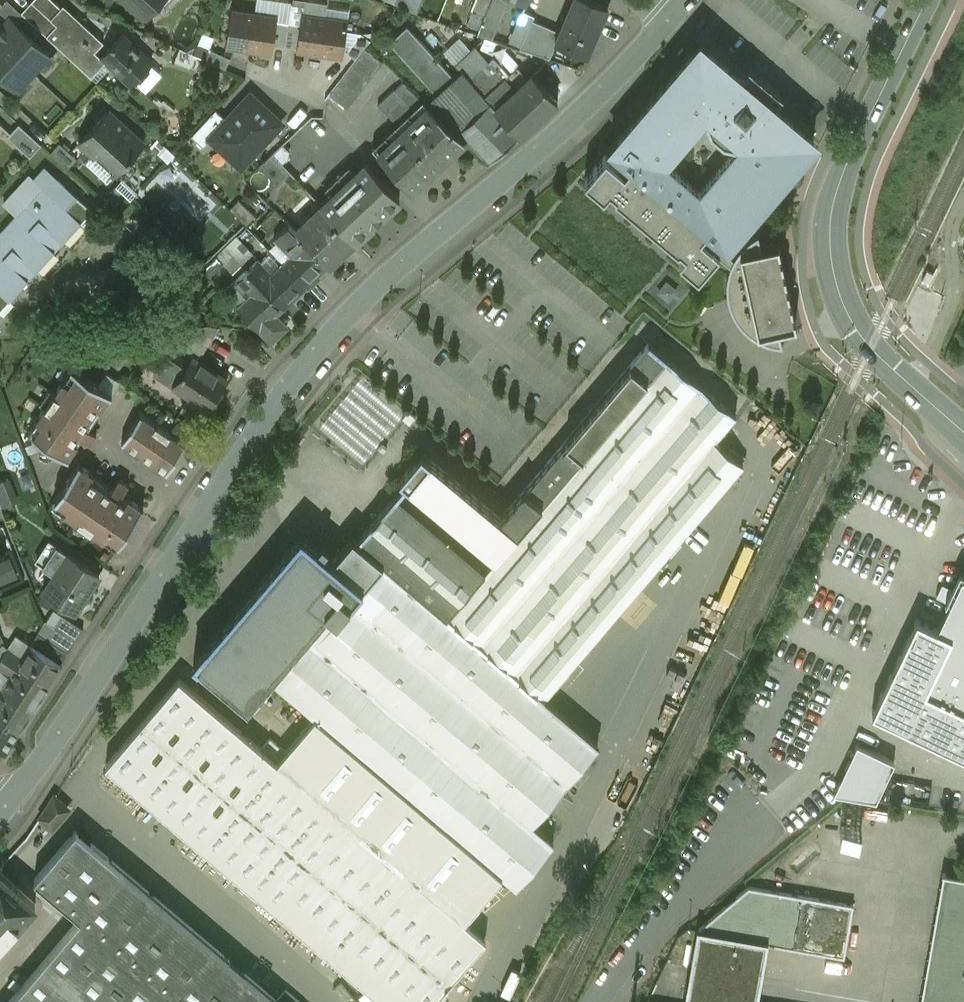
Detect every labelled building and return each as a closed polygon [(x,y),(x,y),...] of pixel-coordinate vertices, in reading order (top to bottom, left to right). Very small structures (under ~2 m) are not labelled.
[(54,0),(33,0),(32,1),(51,19),(62,8),(54,0)] [(143,18),(159,0),(123,0),(143,18)] [(399,7),(415,12),(420,0),(402,0),(399,7)] [(427,0),(420,0),(415,12),(425,16),(431,2),(427,0)] [(471,10),(485,16),(492,0),(475,0),(471,10)] [(485,16),(478,34),(490,38),(507,0),(492,0),(485,16)] [(589,0),(574,0),(561,33),(556,43),(557,43),(589,56),(609,8),(589,0)] [(51,19),(32,1),(22,13),(23,13),(30,21),(46,36),(57,24),(51,19)] [(104,42),(64,5),(62,8),(51,19),(57,24),(46,36),(92,77),(108,60),(103,56),(102,57),(96,51),(104,42)] [(255,13),(232,9),(226,46),(249,50),(255,13)] [(23,13),(14,22),(22,29),(30,21),(23,13)] [(278,16),(255,13),(249,50),(272,53),(278,16)] [(326,17),(303,13),(297,51),(320,54),(326,17)] [(521,13),(510,45),(522,49),(533,21),(535,18),(521,13)] [(349,20),(326,17),(320,54),(343,58),(349,20)] [(561,33),(533,21),(522,49),(533,53),(551,59),(557,43),(556,43),(561,33)] [(14,22),(0,37),(0,41),(32,71),(49,54),(22,29),(14,22)] [(448,71),(408,26),(390,42),(431,87),(448,71)] [(152,62),(122,35),(103,56),(108,60),(120,71),(119,73),(131,84),(152,62)] [(0,41),(0,74),(16,89),(32,71),(0,41)] [(815,140),(701,44),(611,150),(629,166),(625,170),(606,155),(585,180),(605,196),(611,189),(616,194),(615,195),(679,249),(680,248),(686,253),(680,260),(699,276),(720,252),(702,236),(706,231),(724,247),(815,140)] [(489,62),(475,47),(457,64),(469,78),(468,79),(494,108),(515,89),(505,78),(510,73),(494,56),(489,62)] [(366,48),(330,95),(348,108),(383,62),(366,48)] [(468,79),(461,71),(454,77),(448,71),(431,87),(436,93),(428,101),(439,115),(465,140),(488,162),(520,136),(494,108),(468,79)] [(515,89),(494,108),(520,136),(557,100),(532,73),(515,89)] [(404,82),(396,90),(395,90),(378,105),(395,122),(420,98),(404,82)] [(240,169),(283,124),(249,92),(224,118),(206,137),(208,139),(240,169)] [(439,115),(424,100),(373,148),(412,189),(465,140),(439,115)] [(287,140),(310,114),(300,106),(278,131),(287,140)] [(206,137),(224,118),(215,110),(192,136),(202,145),(208,139),(206,137)] [(143,144),(108,111),(79,142),(95,157),(98,153),(116,170),(112,174),(113,176),(143,144)] [(42,145),(19,125),(8,137),(31,157),(42,145)] [(78,159),(60,143),(50,153),(68,169),(78,159)] [(273,154),(260,166),(278,185),(291,173),(273,154)] [(217,200),(171,164),(159,180),(205,216),(217,200)] [(368,164),(323,207),(355,241),(373,224),(374,224),(375,223),(373,220),(378,215),(381,217),(382,216),(400,198),(368,164)] [(2,314),(13,302),(10,299),(81,222),(84,225),(95,214),(45,168),(34,181),(42,188),(0,233),(0,312),(2,314)] [(239,199),(231,208),(249,224),(257,214),(239,199)] [(0,210),(0,230),(15,214),(5,204),(0,210)] [(323,207),(295,231),(329,265),(329,266),(355,241),(323,207)] [(289,225),(275,239),(291,256),(306,242),(295,231),(289,225)] [(724,247),(706,231),(702,236),(720,252),(731,261),(734,255),(724,247)] [(759,231),(752,235),(748,238),(744,242),(740,246),(735,253),(734,255),(731,261),(730,264),(729,268),(729,271),(728,274),(728,278),(727,284),(728,289),(728,293),(729,296),(730,302),(733,308),(736,314),(740,319),(743,323),(748,328),(752,331),(756,333),(759,335),(764,337),(770,340),(778,341),(782,342),(779,327),(797,323),(779,241),(762,245),(759,231)] [(253,255),(238,238),(226,249),(242,266),(253,255)] [(291,256),(283,264),(306,287),(309,290),(320,279),(318,276),(329,265),(306,242),(291,256)] [(272,275),(258,261),(247,271),(260,286),(272,275)] [(306,287),(283,264),(272,275),(260,286),(283,309),(306,287)] [(929,284),(934,273),(927,270),(923,280),(929,284)] [(247,271),(236,281),(250,295),(260,286),(247,271)] [(250,295),(238,307),(260,330),(261,329),(272,340),(286,326),(276,316),(283,309),(260,286),(250,295)] [(180,327),(151,329),(151,333),(173,347),(173,346),(191,357),(192,356),(198,360),(219,327),(208,324),(180,327)] [(670,357),(654,343),(503,523),(519,536),(670,357)] [(191,357),(173,346),(173,347),(163,361),(181,372),(191,357)] [(198,360),(192,356),(191,357),(181,372),(173,385),(190,396),(182,408),(199,419),(206,408),(207,408),(226,378),(198,360)] [(706,386),(670,357),(519,536),(495,564),(450,619),(485,648),(706,386)] [(112,393),(71,366),(70,368),(77,372),(69,383),(63,380),(55,391),(50,388),(40,403),(45,407),(37,419),(43,423),(36,433),(34,432),(33,434),(68,458),(70,456),(69,456),(81,437),(90,443),(97,433),(88,427),(110,395),(111,395),(112,393)] [(318,427),(361,462),(403,412),(360,377),(318,427)] [(518,676),(740,413),(706,386),(485,648),(518,676)] [(186,441),(144,413),(145,411),(143,410),(122,441),(124,442),(166,470),(165,471),(167,472),(188,440),(187,439),(186,441)] [(546,699),(748,464),(719,440),(518,676),(546,699)] [(503,523),(423,456),(399,484),(405,489),(495,564),(519,536),(503,523)] [(113,487),(81,464),(81,463),(79,462),(55,498),(57,499),(58,498),(69,505),(65,511),(77,519),(73,524),(89,535),(92,530),(104,538),(108,532),(119,539),(118,541),(120,542),(144,506),(142,505),(142,506),(123,493),(129,484),(119,478),(113,487)] [(0,482),(0,505),(1,507),(13,502),(5,480),(0,482)] [(495,564),(405,489),(360,543),(386,565),(450,619),(495,564)] [(100,572),(51,540),(37,561),(55,573),(44,591),(75,611),(100,572)] [(360,543),(355,540),(334,567),(365,591),(386,565),(360,543)] [(275,681),(520,887),(558,841),(537,824),(603,746),(546,699),(518,676),(485,648),(450,619),(386,565),(365,591),(334,567),(304,542),(195,669),(248,713),(275,681)] [(21,576),(11,555),(0,560),(0,585),(0,586),(21,576)] [(960,575),(934,630),(949,637),(923,692),(963,711),(963,577),(960,575)] [(84,629),(54,609),(46,621),(77,640),(84,629)] [(77,640),(46,621),(39,633),(69,653),(77,640)] [(915,621),(869,714),(963,758),(963,711),(923,692),(949,637),(934,630),(915,621)] [(69,653),(39,633),(31,645),(61,665),(69,653)] [(61,665),(31,645),(22,659),(18,667),(48,686),(61,665)] [(22,659),(8,649),(3,657),(18,667),(22,659)] [(0,661),(0,686),(4,688),(18,667),(3,657),(0,661)] [(48,686),(18,667),(4,688),(33,708),(48,686)] [(384,1001),(438,1001),(493,941),(469,922),(505,875),(318,718),(282,761),(274,756),(281,745),(269,736),(262,745),(179,682),(108,766),(384,1001)] [(4,688),(0,694),(0,717),(19,730),(33,708),(4,688)] [(0,717),(0,749),(5,752),(19,730),(0,717)] [(856,745),(833,794),(873,801),(891,762),(856,745)] [(855,838),(857,826),(846,824),(844,836),(855,838)] [(75,832),(35,880),(81,918),(10,1001),(279,1001),(75,832)] [(943,872),(920,1001),(963,1001),(963,876),(943,872)] [(36,905),(0,873),(0,944),(36,905)] [(699,928),(698,928),(685,1001),(758,1001),(768,943),(845,956),(854,904),(749,885),(699,928)] [(269,975),(251,960),(244,970),(261,985),(269,975)] [(286,990),(278,999),(282,1001),(301,1001),(286,990)]
